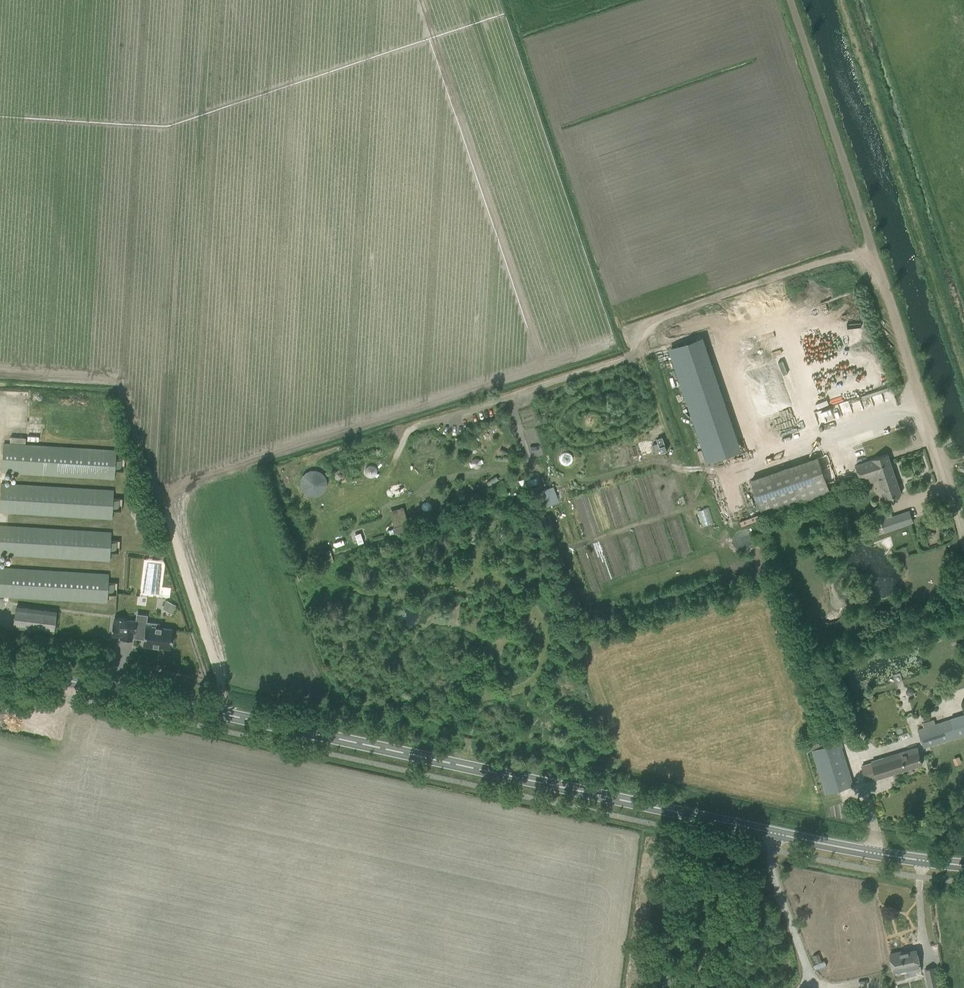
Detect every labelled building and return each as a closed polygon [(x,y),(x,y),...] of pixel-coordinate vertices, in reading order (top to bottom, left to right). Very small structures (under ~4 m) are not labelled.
[(864,315),(859,317),(859,316),(853,318),(855,325),(866,322),(864,315)] [(534,456),(542,454),(535,430),(527,433),(534,456)] [(659,442),(652,445),(656,454),(662,452),(662,453),(668,450),(663,437),(657,439),(659,442)] [(2,472),(114,478),(116,451),(4,444),(2,472)] [(598,452),(604,467),(613,464),(608,448),(598,452)] [(879,475),(887,499),(902,494),(889,454),(873,459),(856,465),(863,484),(872,481),(871,477),(879,475)] [(751,480),(765,519),(832,496),(819,457),(751,480)] [(375,466),(366,466),(365,476),(374,477),(375,466)] [(297,478),(308,499),(329,487),(318,467),(297,478)] [(112,518),(114,490),(1,484),(0,503),(0,512),(112,518)] [(553,486),(541,490),(547,506),(559,502),(553,486)] [(699,510),(701,525),(712,524),(711,508),(699,510)] [(892,517),(889,508),(879,512),(882,521),(886,531),(913,522),(910,511),(892,517)] [(405,515),(391,519),(394,527),(407,523),(405,515)] [(110,560),(111,532),(0,526),(0,554),(110,560)] [(360,532),(353,534),(357,544),(364,541),(360,532)] [(107,602),(109,574),(0,568),(0,596),(107,602)] [(166,600),(162,609),(172,614),(176,605),(166,600)] [(14,627),(53,632),(56,612),(16,607),(14,627)] [(126,620),(126,619),(115,617),(114,624),(113,624),(111,635),(121,636),(120,639),(132,640),(132,638),(144,639),(143,645),(153,647),(153,646),(170,648),(173,629),(159,628),(159,624),(146,622),(145,626),(136,625),(136,621),(126,620)] [(924,748),(963,735),(963,714),(950,718),(951,719),(935,724),(934,719),(922,723),(924,727),(918,729),(924,748)] [(811,745),(826,794),(854,785),(841,744),(842,744),(840,736),(811,745)] [(862,766),(867,781),(923,764),(918,748),(872,762),(872,763),(862,766)] [(960,756),(953,758),(955,765),(962,763),(960,756)] [(902,951),(890,954),(895,976),(905,974),(904,970),(920,966),(917,950),(903,953),(902,951)] [(929,987),(939,987),(934,968),(925,970),(929,987)]
